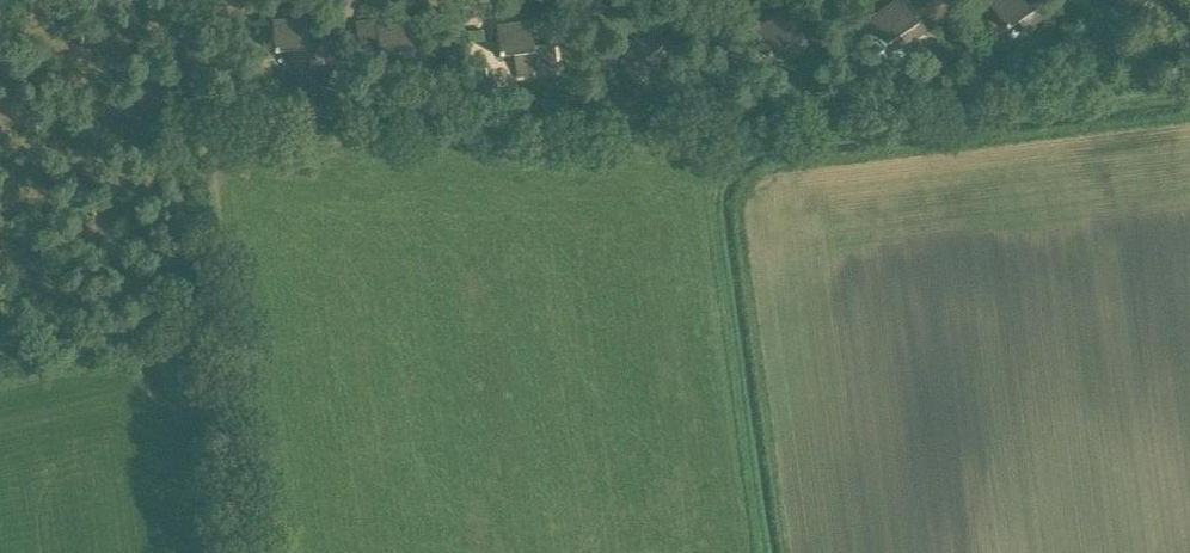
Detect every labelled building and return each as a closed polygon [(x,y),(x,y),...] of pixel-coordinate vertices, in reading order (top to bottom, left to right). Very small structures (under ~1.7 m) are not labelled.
[(932,31),(911,0),(904,0),(879,17),(896,43),(908,35),(914,44),(932,31)] [(1050,16),(1038,0),(1001,0),(997,3),(1015,28),(1026,20),(1032,29),(1050,16)] [(795,58),(813,46),(789,11),(760,31),(778,57),(789,49),(795,58)] [(313,61),(309,19),(274,22),(276,53),(290,52),(291,63),(313,61)] [(661,67),(678,53),(652,20),(624,43),(643,67),(654,58),(661,67)] [(419,62),(413,21),(377,26),(382,56),(395,55),(397,65),(419,62)] [(538,64),(533,22),(498,27),(501,58),(515,56),(516,66),(538,64)]
